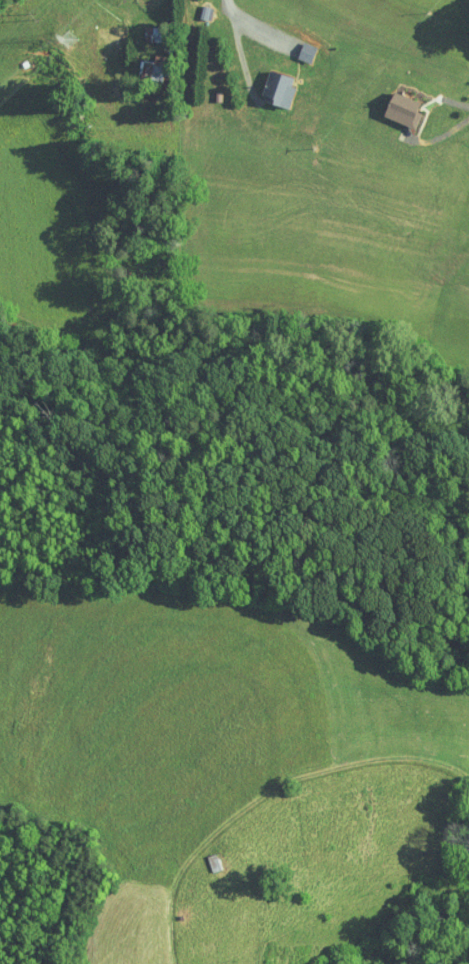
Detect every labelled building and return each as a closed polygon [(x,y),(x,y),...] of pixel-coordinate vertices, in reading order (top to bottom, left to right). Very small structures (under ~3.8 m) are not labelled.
[(161,59),(134,55),(131,72),(158,76),(161,59)] [(287,70),(263,64),(256,95),(285,102),(290,81),(285,80),(287,70)] [(417,95),(386,88),(380,114),(410,121),(417,95)]
